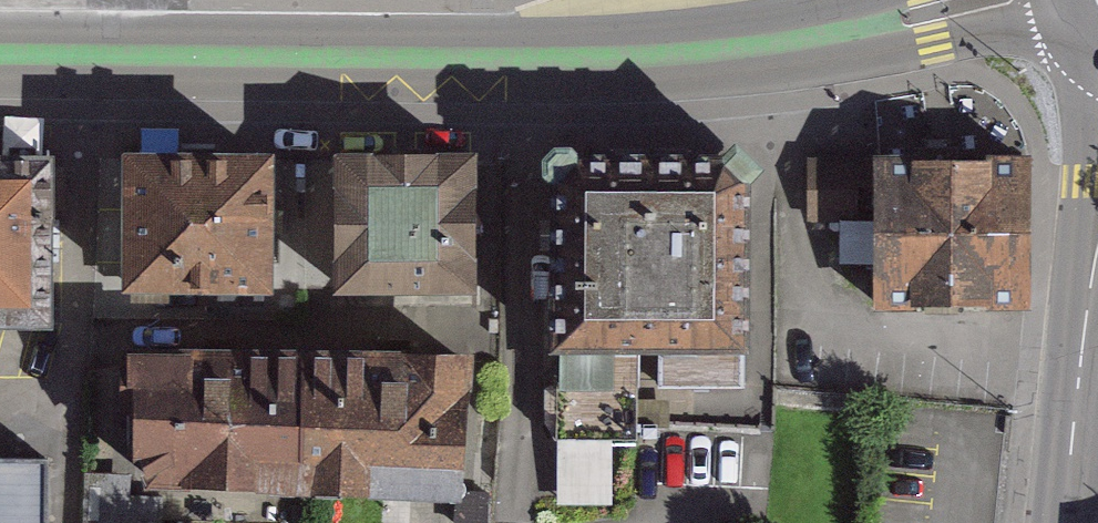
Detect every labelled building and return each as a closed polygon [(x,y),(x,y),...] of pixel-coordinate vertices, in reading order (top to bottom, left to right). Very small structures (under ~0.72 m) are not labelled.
[(290,158),(132,156),(130,292),(288,294),(290,158)] [(1036,156),(882,159),(882,214),(886,313),(1039,310),(1036,156)] [(0,158),(0,320),(51,319),(49,157),(0,158)] [(468,159),(339,160),(340,289),(469,288),(468,159)] [(588,159),(564,189),(565,502),(610,502),(610,441),(636,441),(636,386),(747,385),(746,186),(713,161),(588,159)] [(882,214),(882,159),(823,159),(823,214),(882,214)] [(335,359),(129,359),(129,445),(155,487),(335,487),(335,359)] [(502,360),(335,359),(335,487),(502,488),(502,360)] [(47,462),(0,461),(0,522),(48,522),(47,462)]
